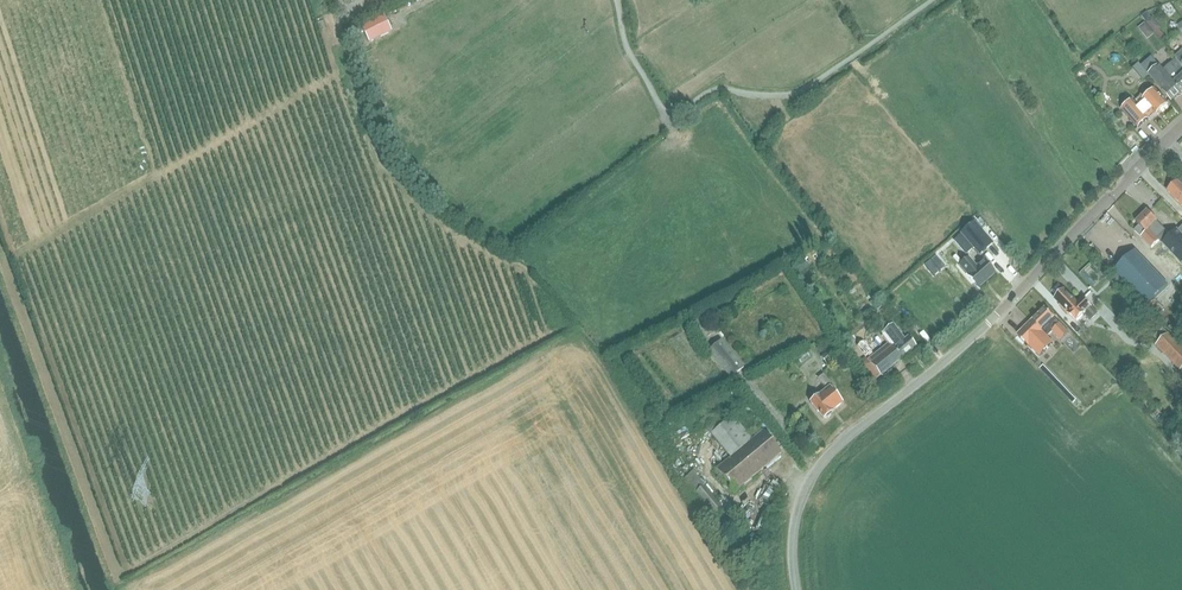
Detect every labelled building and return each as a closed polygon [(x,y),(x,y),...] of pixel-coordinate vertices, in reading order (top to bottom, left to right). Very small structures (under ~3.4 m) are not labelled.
[(1147,13),(1142,18),(1146,23),(1151,18),(1147,13)] [(392,31),(383,14),(361,25),(370,42),(392,31)] [(1181,93),(1181,65),(1177,59),(1163,71),(1159,66),(1149,75),(1153,79),(1172,101),(1181,93)] [(1139,64),(1133,69),(1138,74),(1144,69),(1139,64)] [(1133,101),(1122,110),(1138,128),(1149,119),(1148,118),(1154,113),(1156,116),(1169,105),(1156,90),(1148,97),(1143,101),(1138,106),(1133,101)] [(1178,181),(1168,192),(1181,206),(1181,185),(1178,181)] [(1166,231),(1157,222),(1158,221),(1148,211),(1137,222),(1140,226),(1135,231),(1152,248),(1160,240),(1158,239),(1166,231)] [(961,235),(954,241),(966,254),(973,248),(979,256),(993,244),(974,222),(961,234),(961,235)] [(1158,239),(1160,240),(1181,264),(1181,234),(1179,230),(1178,230),(1171,236),(1166,231),(1158,239)] [(1135,252),(1115,271),(1118,275),(1124,281),(1148,306),(1155,299),(1168,286),(1135,252)] [(936,257),(925,266),(934,277),(945,268),(936,257)] [(978,288),(995,273),(984,261),(978,267),(969,257),(959,266),(978,288)] [(804,260),(795,267),(800,275),(810,268),(804,260)] [(1112,281),(1118,288),(1124,281),(1118,275),(1112,281)] [(1065,289),(1055,299),(1061,305),(1059,306),(1067,314),(1068,314),(1076,322),(1084,314),(1091,321),(1098,314),(1083,299),(1079,304),(1065,289)] [(1155,299),(1148,306),(1157,315),(1164,308),(1155,299)] [(1032,322),(1018,335),(1040,357),(1054,343),(1048,337),(1053,332),(1061,341),(1070,333),(1061,324),(1054,318),(1045,308),(1032,322)] [(1169,324),(1175,319),(1165,308),(1159,313),(1169,324)] [(905,340),(893,325),(882,334),(889,343),(868,360),(874,368),(881,376),(916,347),(908,337),(905,340)] [(1114,332),(1101,340),(1109,353),(1122,345),(1114,332)] [(1157,346),(1180,371),(1181,369),(1181,348),(1169,334),(1157,346)] [(851,335),(844,340),(847,344),(854,339),(851,335)] [(708,351),(731,379),(744,368),(721,340),(708,351)] [(857,346),(865,358),(872,352),(864,341),(857,346)] [(1066,342),(1061,347),(1069,355),(1074,349),(1066,342)] [(826,364),(836,356),(830,349),(820,357),(826,364)] [(872,383),(881,376),(874,368),(868,360),(859,368),(872,383)] [(831,413),(832,412),(843,403),(830,387),(832,385),(823,374),(818,378),(827,389),(810,403),(823,419),(824,418),(828,419),(831,416),(831,413)] [(735,492),(781,453),(763,431),(753,440),(733,416),(728,421),(723,415),(707,429),(731,458),(717,470),(735,492)] [(765,469),(761,473),(765,478),(770,475),(765,469)] [(725,510),(704,486),(705,486),(693,472),(679,483),(691,497),(692,496),(712,521),(725,510)]
